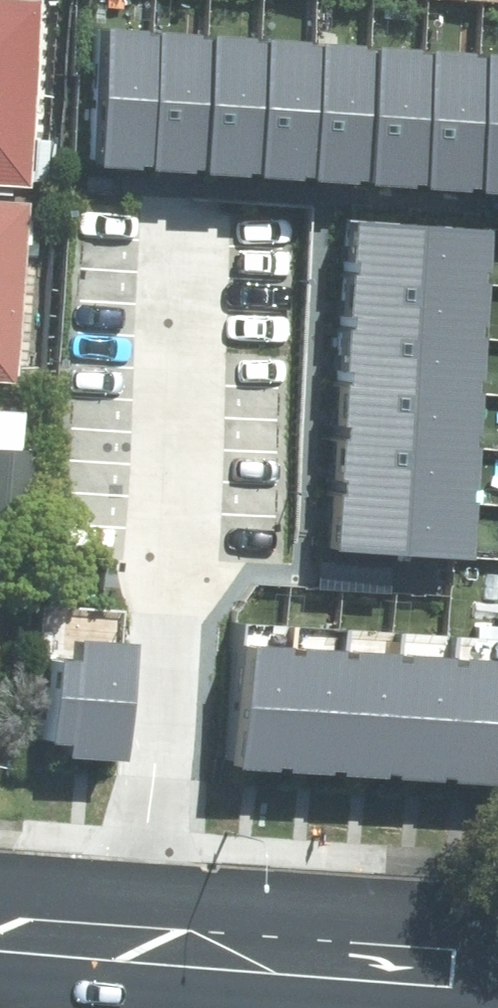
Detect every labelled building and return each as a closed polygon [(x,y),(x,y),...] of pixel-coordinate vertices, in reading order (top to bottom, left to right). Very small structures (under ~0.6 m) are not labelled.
[(26,178),(38,0),(0,0),(0,176),(26,178)] [(149,20),(95,16),(86,155),(140,158),(149,20)] [(203,23),(149,20),(140,158),(194,162),(203,23)] [(257,27),(203,23),(194,162),(248,165),(257,27)] [(311,30),(257,27),(248,165),(302,169),(311,30)] [(365,34),(311,30),(302,169),(356,172),(365,34)] [(419,37),(365,34),(356,172),(410,176),(419,37)] [(472,41),(419,37),(410,176),(463,180),(472,41)] [(472,41),(463,180),(497,182),(497,42),(472,41)] [(15,374),(22,247),(36,247),(38,214),(24,214),(25,193),(0,192),(0,373),(15,374)] [(340,208),(337,262),(474,271),(477,216),(340,208)] [(337,262),(333,317),(470,326),(474,271),(337,262)] [(333,317),(330,372),(467,380),(470,326),(333,317)] [(330,372),(326,427),(463,435),(467,380),(330,372)] [(35,436),(22,434),(25,400),(0,398),(0,522),(28,525),(35,436)] [(326,427),(323,481),(460,490),(463,435),(326,427)] [(323,481),(320,536),(457,545),(460,490),(323,481)] [(50,749),(107,753),(116,630),(62,626),(60,650),(39,649),(33,734),(51,735),(50,749)] [(282,632),(227,628),(217,753),(272,757),(282,632)] [(337,636),(282,632),(272,757),(327,761),(337,636)] [(392,641),(337,636),(327,761),(382,765),(392,641)] [(447,645),(392,641),(382,765),(437,770),(447,645)] [(447,645),(437,770),(492,774),(497,699),(497,649),(447,645)]
